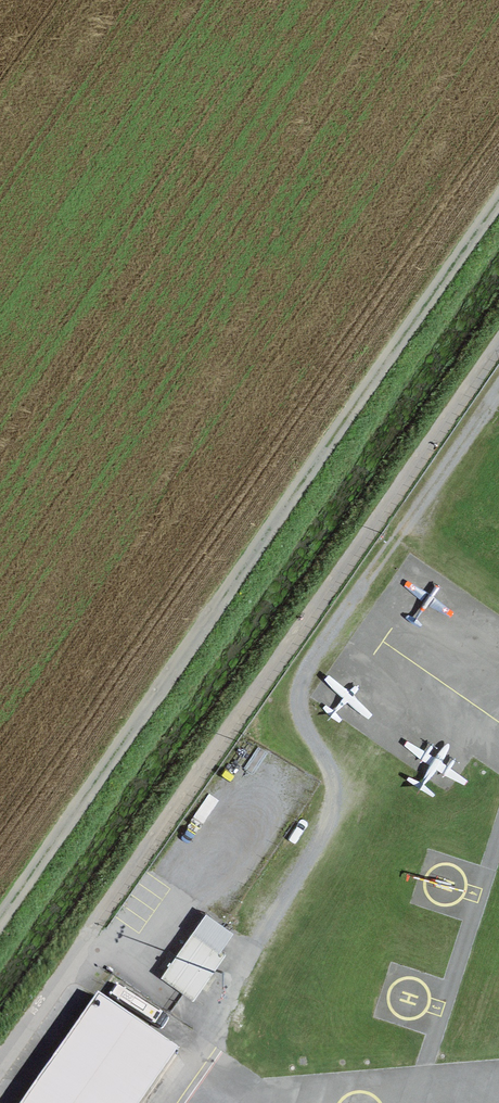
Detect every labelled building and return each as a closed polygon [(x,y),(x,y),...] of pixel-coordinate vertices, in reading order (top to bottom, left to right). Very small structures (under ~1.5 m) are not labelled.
[(98,991),(20,1102),(139,1102),(178,1048),(98,991)]
